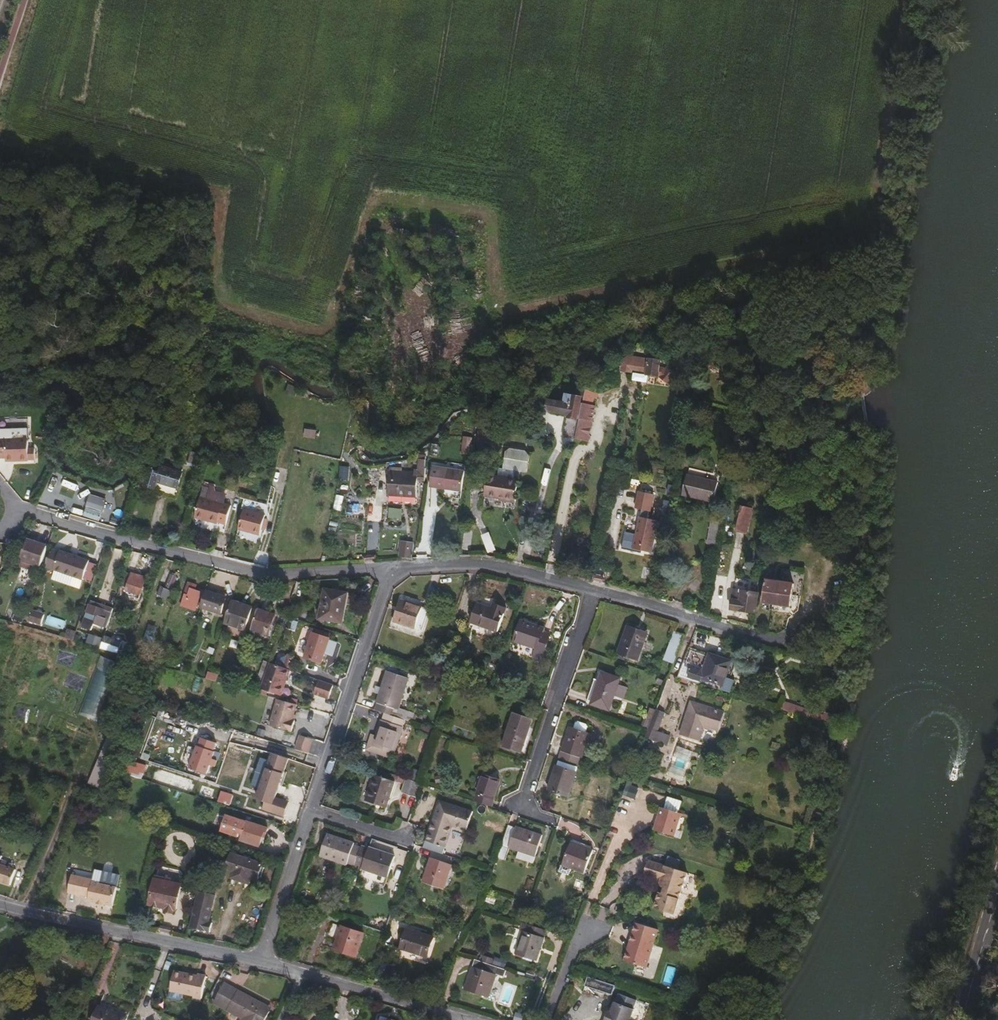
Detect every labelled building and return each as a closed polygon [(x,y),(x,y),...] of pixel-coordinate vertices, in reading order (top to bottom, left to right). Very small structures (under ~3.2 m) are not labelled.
[(658,368),(659,363),(627,358),(621,360),(619,371),(629,372),(629,371),(644,373),(644,376),(657,378),(666,385),(674,375),(666,368),(664,370),(662,369),(658,368)] [(570,440),(581,390),(575,389),(573,398),(564,396),(562,405),(547,402),(545,413),(551,413),(565,416),(561,438),(570,440)] [(592,399),(593,394),(584,392),(581,405),(590,407),(592,399)] [(589,423),(592,407),(590,407),(581,405),(581,406),(579,406),(576,420),(589,423)] [(585,442),(589,423),(576,420),(571,440),(585,442)] [(26,432),(0,432),(0,461),(4,461),(12,461),(12,465),(32,464),(32,453),(26,453),(26,432)] [(469,453),(471,438),(464,437),(462,452),(469,453)] [(502,468),(527,471),(530,450),(505,447),(502,468)] [(194,467),(197,454),(189,451),(185,464),(194,467)] [(422,482),(423,469),(422,469),(423,456),(417,456),(416,466),(413,466),(412,468),(388,467),(386,492),(416,494),(417,482),(422,482)] [(726,479),(729,461),(723,460),(720,478),(726,479)] [(175,489),(180,473),(179,473),(180,469),(160,464),(159,468),(154,466),(152,473),(148,471),(143,487),(154,490),(156,483),(174,488),(175,489)] [(458,493),(463,468),(444,465),(431,464),(428,489),(458,493)] [(517,481),(518,474),(501,471),(500,478),(517,481)] [(513,501),(517,481),(500,478),(487,476),(483,496),(513,501)] [(711,505),(716,484),(683,477),(679,497),(711,505)] [(172,495),(174,488),(156,483),(154,490),(172,495)] [(223,525),(229,506),(215,502),(217,500),(218,493),(212,492),(212,488),(207,487),(204,500),(197,498),(192,518),(215,524),(216,523),(223,525)] [(654,494),(638,491),(634,508),(650,511),(654,494)] [(100,521),(107,499),(90,493),(83,516),(100,521)] [(257,535),(263,511),(264,506),(265,505),(256,502),(255,503),(241,499),(238,508),(241,509),(235,529),(257,535)] [(301,500),(300,512),(314,513),(315,501),(301,500)] [(743,534),(748,510),(735,507),(733,518),(736,519),(733,532),(743,534)] [(658,521),(638,517),(635,534),(632,548),(652,552),(658,521)] [(712,545),(715,527),(709,526),(706,544),(712,545)] [(467,552),(470,531),(462,530),(458,550),(467,552)] [(622,546),(632,548),(635,534),(625,532),(622,546)] [(38,566),(45,546),(25,539),(21,549),(18,548),(16,555),(19,556),(18,559),(19,559),(37,566),(38,566)] [(407,559),(409,543),(399,542),(396,557),(407,559)] [(80,579),(86,561),(57,551),(57,552),(51,550),(45,567),(80,579)] [(37,566),(19,559),(17,564),(36,571),(37,566)] [(137,597),(142,584),(121,576),(117,589),(137,597)] [(167,594),(172,584),(166,581),(162,591),(161,591),(158,597),(165,601),(168,594),(167,594)] [(786,608),(790,586),(762,581),(759,603),(786,608)] [(194,606),(197,593),(192,592),(187,590),(184,603),(194,606)] [(339,622),(345,594),(324,590),(318,617),(339,622)] [(751,614),(754,594),(730,591),(729,598),(732,599),(732,601),(728,600),(727,610),(751,614)] [(217,614),(223,599),(203,592),(198,608),(217,614)] [(241,629),(249,607),(230,600),(222,622),(241,629)] [(420,631),(428,609),(399,600),(392,622),(420,631)] [(107,610),(88,603),(88,605),(103,611),(107,612),(107,610)] [(496,631),(504,608),(492,604),(490,609),(476,604),(469,623),(496,631)] [(101,618),(103,611),(88,605),(81,627),(89,629),(92,621),(106,625),(107,620),(104,619),(101,618)] [(266,633),(272,614),(256,608),(249,627),(266,633)] [(33,609),(29,622),(42,625),(45,613),(33,609)] [(150,635),(155,620),(149,618),(145,631),(148,632),(147,635),(150,635)] [(539,659),(548,635),(540,632),(541,629),(519,621),(512,641),(534,649),(531,657),(539,659)] [(633,661),(643,633),(624,626),(614,655),(633,661)] [(669,662),(680,635),(672,632),(661,659),(669,662)] [(318,663),(326,638),(310,633),(302,657),(318,663)] [(98,648),(101,638),(95,636),(91,646),(98,648)] [(115,652),(118,640),(110,637),(105,650),(115,652)] [(723,674),(728,661),(707,653),(706,655),(685,647),(674,676),(718,690),(723,674)] [(100,660),(80,714),(98,720),(117,666),(100,660)] [(259,684),(266,663),(261,661),(254,682),(259,684)] [(728,676),(732,662),(728,661),(723,674),(728,676)] [(277,695),(286,670),(266,663),(259,684),(258,689),(277,695)] [(395,707),(405,677),(385,670),(379,687),(374,685),(372,690),(378,692),(372,709),(382,712),(397,717),(408,721),(410,714),(405,713),(406,711),(395,707)] [(606,711),(617,679),(599,673),(596,682),(589,705),(606,711)] [(325,699),(330,684),(316,679),(311,694),(325,699)] [(589,705),(596,682),(591,681),(584,703),(589,705)] [(290,720),(294,705),(275,699),(267,726),(289,732),(292,721),(290,720)] [(720,712),(694,703),(687,700),(676,732),(695,739),(700,726),(701,722),(715,726),(720,712)] [(653,729),(661,708),(654,706),(642,735),(657,740),(660,732),(653,729)] [(392,752),(401,726),(395,724),(397,717),(382,712),(374,736),(371,745),(389,751),(392,752)] [(519,752),(530,720),(512,714),(501,746),(519,752)] [(583,733),(585,727),(584,725),(576,722),(573,723),(571,729),(583,733)] [(715,726),(701,722),(700,726),(714,730),(715,726)] [(579,759),(584,744),(588,745),(592,736),(583,733),(571,729),(567,728),(557,759),(580,767),(583,760),(579,759)] [(176,761),(192,765),(199,734),(183,731),(176,761)] [(389,751),(371,745),(374,736),(369,734),(364,748),(387,756),(389,751)] [(305,754),(310,740),(297,736),(293,749),(305,754)] [(682,782),(692,752),(675,746),(664,777),(682,782)] [(204,774),(207,764),(209,759),(211,751),(200,747),(193,770),(204,774)] [(292,759),(275,754),(270,768),(288,773),(292,759)] [(260,788),(270,760),(261,757),(251,785),(260,788)] [(564,796),(572,772),(553,765),(545,790),(564,796)] [(288,773),(270,768),(259,801),(267,803),(265,810),(286,817),(290,802),(280,799),(288,773)] [(384,807),(392,781),(379,776),(372,774),(363,800),(384,807)] [(488,807),(497,780),(480,775),(471,801),(488,807)] [(414,798),(419,783),(403,778),(398,792),(414,798)] [(635,799),(640,785),(627,780),(622,795),(635,799)] [(440,854),(450,825),(465,831),(471,812),(438,801),(422,848),(440,854)] [(669,835),(674,821),(681,824),(684,814),(659,806),(651,828),(669,835)] [(259,845),(265,828),(222,814),(216,831),(234,836),(235,833),(239,834),(238,840),(256,846),(257,844),(259,845)] [(529,863),(538,836),(504,824),(494,857),(502,859),(506,847),(515,850),(512,857),(529,863)] [(351,865),(357,847),(351,845),(351,843),(325,834),(318,856),(344,865),(345,864),(351,866),(351,865)] [(370,846),(385,850),(387,844),(371,840),(370,846)] [(580,873),(589,851),(568,842),(559,865),(580,873)] [(385,876),(392,856),(358,845),(357,847),(351,865),(385,876)] [(243,890),(249,874),(258,878),(261,868),(259,867),(260,864),(254,862),(255,860),(243,856),(243,858),(229,854),(224,870),(231,872),(226,885),(230,886),(232,880),(242,883),(239,889),(243,890)] [(441,889),(449,866),(428,859),(421,882),(441,889)] [(672,905),(683,872),(645,859),(640,873),(656,879),(655,881),(657,884),(660,886),(658,892),(655,891),(649,906),(661,910),(672,905)] [(0,866),(0,884),(6,886),(12,871),(0,866)] [(94,876),(94,870),(74,868),(73,874),(94,876)] [(110,905),(114,887),(89,882),(90,879),(69,875),(65,892),(86,896),(85,900),(94,902),(94,904),(101,905),(101,903),(110,905)] [(172,910),(178,884),(167,882),(168,879),(163,878),(163,881),(152,879),(146,905),(172,910)] [(239,889),(242,883),(232,880),(230,886),(239,889)] [(205,923),(211,896),(194,892),(185,928),(206,933),(208,924),(205,923)] [(531,958),(541,928),(519,921),(516,928),(519,929),(511,951),(531,958)] [(639,966),(652,928),(630,921),(623,941),(626,942),(624,948),(621,947),(617,958),(639,966)] [(353,956),(360,933),(340,926),(332,949),(353,956)] [(424,956),(430,938),(404,929),(398,948),(424,956)] [(485,996),(490,980),(492,973),(500,976),(502,969),(472,959),(462,989),(485,996)] [(200,999),(205,976),(197,974),(196,976),(185,973),(184,976),(174,974),(170,991),(192,995),(192,997),(200,999)] [(606,992),(609,983),(582,974),(578,983),(606,992)] [(268,1012),(258,1007),(260,1004),(222,984),(212,1003),(242,1019),(241,1019),(264,1019),(268,1012)] [(628,1018),(625,1017),(629,1007),(628,1006),(629,1002),(612,996),(610,1000),(609,999),(606,1010),(602,1019),(627,1019),(628,1018)] [(269,1009),(260,1004),(258,1007),(268,1012),(269,1009)] [(127,1017),(100,1006),(94,1019),(126,1019),(127,1017)]
